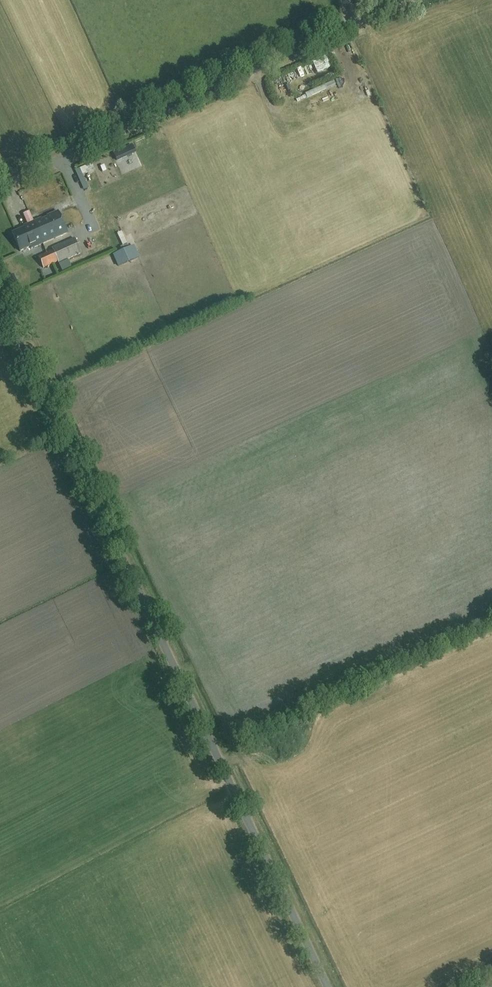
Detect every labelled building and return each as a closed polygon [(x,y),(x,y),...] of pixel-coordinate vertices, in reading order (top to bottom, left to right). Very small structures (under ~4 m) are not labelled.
[(326,56),(313,62),(318,73),(331,67),(326,56)] [(333,80),(305,93),(307,97),(335,85),(333,80)] [(132,145),(113,153),(116,161),(136,152),(132,145)] [(95,170),(92,163),(75,170),(84,190),(88,188),(82,175),(95,170)] [(38,219),(31,222),(41,244),(64,234),(54,212),(44,217),(45,219),(39,222),(38,219)] [(24,228),(12,233),(13,234),(19,250),(20,251),(30,247),(31,248),(41,244),(31,222),(28,223),(29,226),(24,228)] [(114,234),(119,246),(124,244),(118,232),(114,234)] [(58,263),(80,253),(73,238),(51,249),(52,250),(37,257),(43,268),(57,262),(58,263)] [(134,246),(113,255),(118,267),(139,258),(134,246)]
